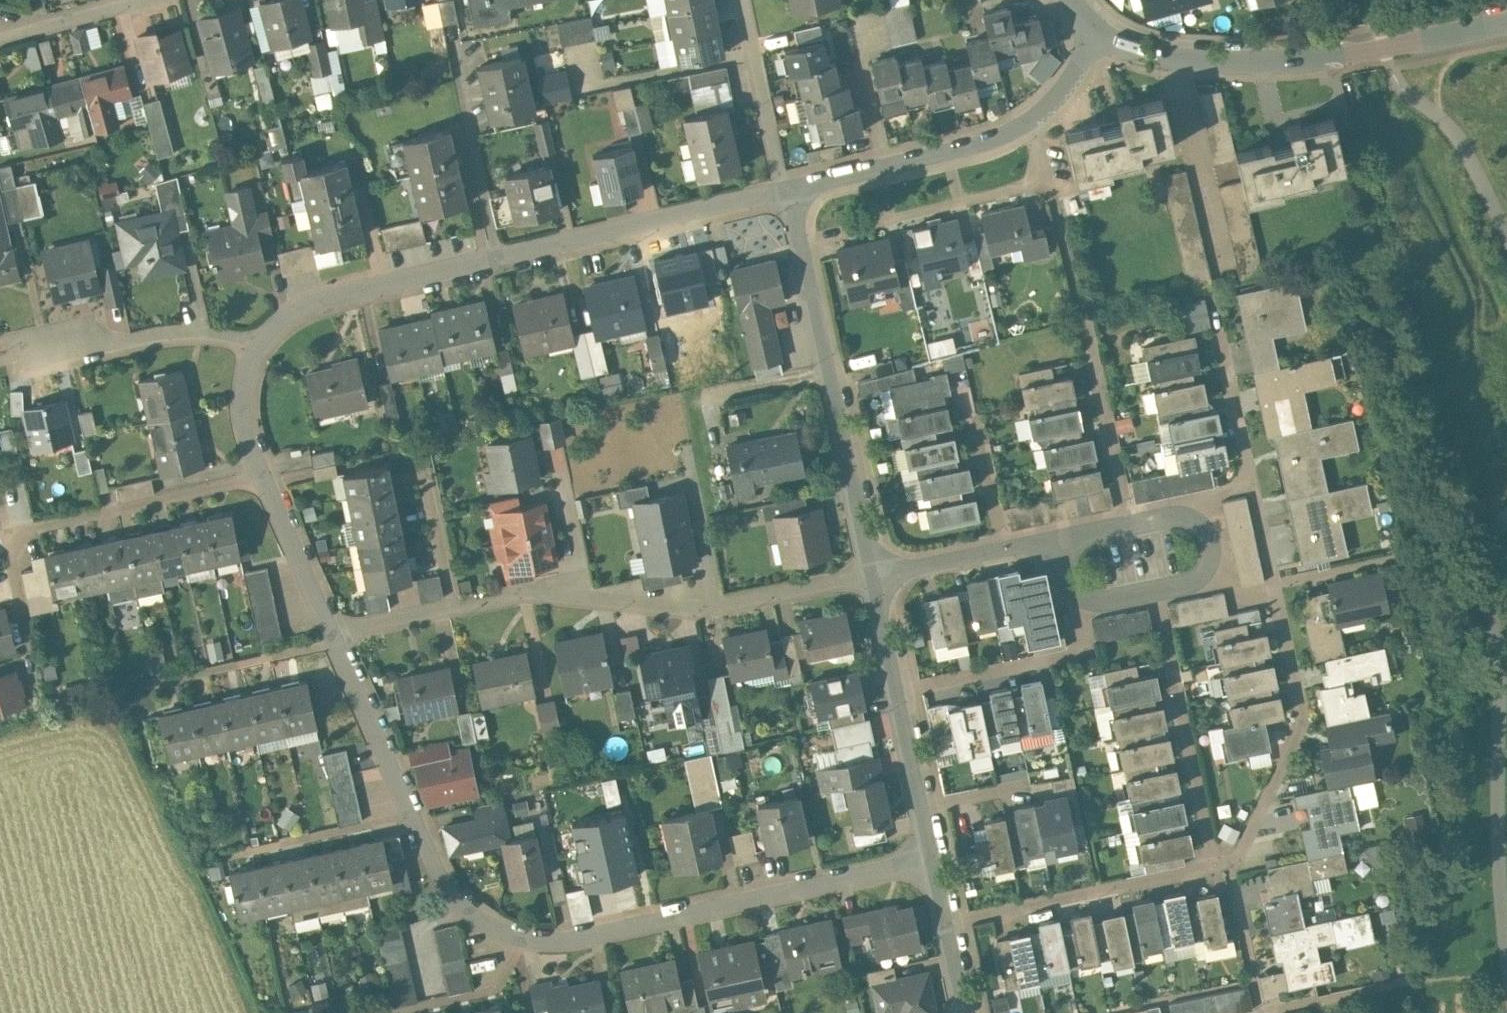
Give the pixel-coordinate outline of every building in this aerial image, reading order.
[(260,2),(273,47),(309,37),(299,0),(266,0),(260,2)] [(333,25),(334,25),(367,19),(364,0),(328,0),(333,25)] [(334,25),(338,47),(384,38),(376,0),(364,0),(367,19),(334,25)] [(425,2),(430,25),(442,23),(437,0),(436,0),(425,2)] [(442,23),(442,24),(458,21),(454,0),(437,0),(442,23)] [(473,26),(511,19),(509,7),(541,0),(468,0),(473,26)] [(670,10),(711,2),(711,0),(667,0),(670,10)] [(793,12),(837,3),(836,0),(791,0),(793,12)] [(1176,0),(1143,0),(1147,12),(1177,3),(1176,0)] [(711,2),(670,10),(675,36),(716,27),(711,2)] [(946,61),(923,66),(921,57),(898,63),(896,55),(871,60),(880,99),(901,94),(903,102),(905,102),(926,97),(928,105),(951,99),(953,107),(979,101),(974,81),(999,75),(995,57),(994,51),(1017,46),(1012,23),(1008,7),(983,13),(989,37),(966,43),(971,63),(948,68),(946,61)] [(238,8),(199,18),(208,51),(212,65),(231,60),(233,64),(252,59),(245,34),(242,22),(238,8)] [(591,16),(579,18),(584,41),(595,38),(591,16)] [(1038,17),(1012,23),(1017,46),(994,51),(995,57),(1013,53),(1014,59),(1046,51),(1045,47),(1039,22),(1038,17)] [(579,18),(568,21),(573,43),(584,41),(579,18)] [(256,31),(253,19),(242,22),(245,34),(256,31)] [(1051,19),(1039,22),(1045,47),(1057,44),(1051,19)] [(568,21),(557,23),(561,45),(573,43),(568,21)] [(598,38),(614,35),(611,22),(596,24),(598,38)] [(818,23),(793,29),(796,42),(821,36),(818,23)] [(99,24),(72,30),(77,50),(104,44),(99,24)] [(716,27),(675,36),(680,62),(722,53),(716,27)] [(157,30),(138,35),(149,79),(169,74),(188,68),(178,30),(158,36),(157,30)] [(46,61),(56,59),(51,38),(42,40),(46,61)] [(834,61),(828,63),(823,40),(784,49),(785,50),(786,50),(790,71),(789,71),(790,74),(798,72),(803,93),(795,95),(801,120),(818,116),(824,139),(862,130),(856,105),(850,107),(845,83),(840,85),(834,61)] [(323,41),(309,44),(317,75),(330,73),(323,41)] [(31,67),(45,64),(38,42),(25,45),(31,67)] [(208,51),(197,54),(209,98),(221,95),(214,69),(213,69),(212,65),(208,51)] [(520,55),(479,65),(493,118),(533,108),(520,55)] [(277,106),(265,64),(253,67),(264,109),(277,106)] [(121,65),(80,76),(88,107),(107,101),(130,95),(121,65)] [(725,65),(688,73),(691,87),(728,79),(725,65)] [(566,70),(538,75),(544,103),(571,97),(566,70)] [(688,73),(667,77),(671,94),(692,90),(691,87),(688,73)] [(80,76),(47,86),(55,116),(57,115),(68,112),(78,110),(88,107),(80,76)] [(728,79),(691,87),(692,90),(697,114),(725,108),(725,109),(734,107),(728,79)] [(47,86),(47,85),(4,97),(13,128),(14,127),(19,147),(62,138),(62,135),(57,115),(55,116),(47,86)] [(630,85),(610,89),(614,109),(620,107),(634,103),(630,85)] [(1219,90),(1198,95),(1214,162),(1235,156),(1234,151),(1233,151),(1219,90)] [(901,94),(880,99),(883,111),(906,105),(905,102),(903,102),(901,94)] [(174,152),(159,97),(143,102),(158,157),(174,152)] [(1120,117),(1065,129),(1075,177),(1107,170),(1111,169),(1110,164),(1142,157),(1141,151),(1173,144),(1163,97),(1131,104),(1130,101),(1117,104),(1120,117)] [(107,101),(88,107),(94,129),(129,120),(125,105),(109,110),(107,101)] [(644,101),(634,103),(640,128),(650,126),(644,101)] [(634,103),(620,107),(626,133),(640,129),(640,128),(634,103)] [(94,129),(88,107),(78,110),(84,132),(94,129)] [(697,114),(685,117),(694,155),(699,154),(704,174),(698,175),(699,177),(739,168),(725,109),(725,108),(697,114)] [(68,112),(57,115),(62,135),(73,132),(68,112)] [(1270,146),(1269,142),(1234,151),(1235,156),(1241,179),(1246,198),(1280,189),(1279,185),(1312,177),(1311,172),(1343,164),(1332,117),(1300,125),(1299,122),(1286,125),(1290,141),(1270,146)] [(547,119),(534,123),(541,153),(554,150),(547,119)] [(449,129),(390,144),(395,167),(408,164),(421,215),(468,203),(449,129)] [(841,143),(819,148),(821,159),(843,154),(841,143)] [(632,145),(592,154),(599,184),(603,183),(606,197),(602,198),(602,199),(623,195),(642,190),(632,145)] [(694,155),(681,159),(685,178),(698,175),(704,174),(699,154),(694,155)] [(299,155),(282,160),(286,176),(303,172),(299,155)] [(303,172),(286,176),(291,199),(305,196),(318,247),(364,236),(346,162),(303,172)] [(10,163),(0,165),(0,179),(10,220),(23,217),(16,185),(10,163)] [(126,165),(108,169),(110,179),(128,175),(126,165)] [(546,167),(506,176),(511,197),(490,202),(496,224),(556,211),(546,167)] [(1107,170),(1086,174),(1090,195),(1111,190),(1107,170)] [(1212,286),(1185,170),(1164,175),(1189,292),(1212,286)] [(177,175),(155,182),(162,213),(169,212),(173,231),(176,230),(189,227),(177,175)] [(1263,273),(1246,199),(1246,198),(1241,179),(1218,185),(1239,279),(1263,273)] [(36,180),(16,185),(23,217),(44,213),(36,180)] [(249,187),(227,191),(229,203),(238,208),(233,217),(234,225),(249,222),(248,216),(253,215),(252,207),(253,207),(249,187)] [(623,195),(602,199),(606,214),(626,210),(623,195)] [(1023,206),(999,212),(998,209),(981,213),(989,245),(1031,235),(1033,234),(1031,227),(1025,202),(1022,203),(1023,206)] [(253,215),(248,216),(249,222),(253,239),(259,237),(273,234),(268,211),(253,215)] [(162,213),(119,223),(128,261),(146,257),(147,259),(149,258),(149,261),(147,264),(149,271),(152,273),(159,271),(161,268),(166,267),(167,270),(183,266),(176,230),(173,231),(169,212),(162,213)] [(957,220),(930,227),(929,223),(913,227),(923,269),(964,260),(967,259),(963,241),(958,217),(957,217),(957,220)] [(19,275),(12,245),(10,245),(3,218),(0,219),(0,279),(19,275)] [(421,218),(381,227),(386,250),(426,241),(421,218)] [(235,231),(210,237),(207,222),(205,222),(214,260),(213,260),(214,266),(215,265),(218,278),(242,272),(241,268),(265,263),(259,237),(253,239),(249,222),(234,225),(235,231)] [(1044,224),(1031,227),(1033,234),(1031,235),(1035,256),(1050,252),(1044,224)] [(889,237),(864,243),(865,246),(838,252),(850,302),(869,297),(870,297),(867,288),(884,284),(900,280),(895,259),(889,237)] [(974,238),(963,241),(967,259),(964,260),(968,278),(982,274),(974,238)] [(89,241),(43,252),(54,296),(70,293),(71,295),(75,298),(85,295),(87,291),(87,289),(100,286),(94,263),(89,241)] [(315,242),(281,251),(286,273),(321,264),(315,242)] [(723,243),(711,246),(717,268),(728,265),(723,243)] [(905,256),(895,259),(900,280),(884,284),(885,289),(898,285),(899,289),(912,286),(905,256)] [(703,259),(658,270),(666,303),(691,297),(693,303),(712,298),(703,259)] [(775,260),(730,271),(739,310),(741,310),(754,366),(780,360),(766,303),(784,299),(775,260)] [(653,264),(642,266),(647,287),(658,284),(653,264)] [(116,265),(101,268),(109,304),(124,300),(116,265)] [(633,276),(584,288),(594,328),(595,335),(599,334),(618,329),(616,323),(643,317),(633,276)] [(1292,282),(1237,293),(1249,350),(1266,346),(1263,332),(1301,324),(1292,282)] [(884,284),(867,288),(870,297),(869,297),(870,299),(886,295),(885,289),(884,284)] [(912,286),(899,289),(902,309),(916,306),(912,286)] [(562,293),(513,304),(523,351),(572,340),(571,335),(572,335),(571,333),(562,293)] [(1192,325),(1212,321),(1207,296),(1187,300),(1192,325)] [(484,300),(458,306),(469,353),(495,347),(484,300)] [(126,301),(107,307),(113,331),(132,326),(126,301)] [(458,306),(431,312),(432,317),(442,359),(469,353),(458,306)] [(432,317),(406,323),(415,366),(416,370),(443,364),(442,359),(432,317)] [(406,323),(379,329),(389,371),(415,366),(406,323)] [(595,335),(594,328),(583,330),(593,373),(607,370),(599,334),(595,335)] [(583,330),(571,333),(572,335),(571,335),(572,340),(580,376),(593,373),(583,330)] [(665,364),(658,334),(646,338),(652,367),(665,364)] [(930,356),(960,351),(957,335),(927,340),(930,356)] [(1175,338),(1151,343),(1154,356),(1146,358),(1150,377),(1158,375),(1182,370),(1197,366),(1193,348),(1178,351),(1175,338)] [(1266,346),(1249,350),(1253,370),(1276,365),(1274,353),(1267,354),(1266,346)] [(508,348),(496,351),(501,373),(512,370),(508,348)] [(1276,365),(1253,370),(1267,434),(1274,433),(1306,426),(1298,386),(1330,379),(1325,355),(1276,365)] [(357,356),(333,362),(334,367),(306,373),(315,409),(316,413),(367,402),(357,356)] [(891,359),(868,366),(871,377),(894,371),(891,359)] [(780,360),(754,366),(757,377),(783,372),(780,360)] [(1050,365),(1018,372),(1025,404),(1033,402),(1057,397),(1072,394),(1068,375),(1053,378),(1050,365)] [(184,370),(140,380),(149,420),(194,409),(184,370)] [(932,376),(893,384),(897,401),(929,394),(929,395),(951,391),(946,370),(932,373),(932,376)] [(1182,370),(1158,375),(1161,387),(1153,389),(1157,408),(1172,405),(1196,399),(1204,398),(1200,379),(1184,382),(1182,370)] [(398,412),(391,382),(380,384),(387,415),(398,412)] [(25,388),(11,389),(12,411),(25,411),(25,388)] [(929,394),(897,401),(903,433),(936,427),(950,423),(946,405),(931,408),(929,395),(929,394)] [(1057,397),(1033,402),(1036,414),(1028,416),(1032,435),(1048,432),(1072,427),(1079,425),(1075,406),(1060,409),(1057,397)] [(65,399),(27,407),(36,447),(74,438),(65,399)] [(1196,399),(1172,405),(1175,417),(1167,419),(1171,438),(1180,436),(1203,431),(1218,427),(1214,408),(1199,412),(1196,399)] [(1172,405),(1157,408),(1160,421),(1167,419),(1175,417),(1172,405)] [(93,407),(79,410),(84,435),(99,432),(93,407)] [(194,409),(149,420),(162,473),(206,463),(194,409)] [(1306,426),(1274,433),(1286,491),(1323,483),(1317,454),(1355,446),(1349,416),(1306,426)] [(557,417),(540,421),(545,444),(562,441),(557,417)] [(0,428),(0,435),(4,452),(18,449),(12,425),(0,428)] [(936,427),(903,433),(910,465),(925,462),(950,456),(957,455),(953,436),(938,439),(936,427)] [(1072,427),(1048,432),(1051,444),(1042,446),(1046,465),(1055,463),(1078,458),(1093,455),(1089,435),(1074,439),(1072,427)] [(1203,431),(1180,436),(1182,448),(1174,450),(1178,470),(1211,462),(1225,459),(1221,440),(1206,443),(1203,431)] [(798,432),(727,446),(738,500),(757,497),(754,486),(755,485),(755,482),(806,472),(798,432)] [(529,435),(487,444),(493,472),(495,472),(499,486),(537,478),(529,435)] [(87,448),(76,450),(81,472),(93,470),(87,448)] [(333,448),(310,453),(313,467),(335,462),(336,462),(333,448)] [(950,456),(925,462),(928,473),(919,476),(922,495),(957,487),(969,485),(965,466),(953,468),(950,456)] [(1078,458),(1055,463),(1057,476),(1049,477),(1053,497),(1100,487),(1096,467),(1081,470),(1078,458)] [(335,462),(313,467),(315,477),(337,473),(335,462)] [(1178,470),(1128,481),(1133,504),(1217,486),(1211,462),(1178,470)] [(386,464),(342,473),(347,497),(392,487),(386,464)] [(98,490),(109,488),(106,466),(95,467),(98,490)] [(152,475),(118,483),(122,499),(157,491),(152,475)] [(1353,482),(1288,497),(1294,524),(1302,560),(1343,551),(1334,513),(1359,507),(1353,482)] [(646,483),(615,490),(619,507),(634,504),(640,503),(640,501),(650,499),(646,483)] [(1053,497),(1004,507),(1008,530),(1117,507),(1112,485),(1100,487),(1053,497)] [(392,487),(347,497),(352,519),(396,510),(392,487)] [(957,487),(932,493),(934,505),(925,507),(929,527),(976,517),(972,497),(960,499),(957,487)] [(650,499),(640,501),(640,503),(634,504),(648,569),(653,568),(654,570),(680,564),(695,561),(681,493),(650,499)] [(1244,495),(1221,500),(1223,513),(1247,507),(1244,495)] [(515,496),(489,501),(492,514),(497,513),(497,512),(518,508),(515,496)] [(796,496),(761,503),(764,520),(776,517),(775,516),(799,511),(796,496)] [(518,508),(497,512),(497,513),(500,526),(491,528),(494,543),(549,532),(542,503),(518,508)] [(799,511),(775,516),(776,517),(785,563),(828,554),(824,535),(822,535),(820,523),(822,523),(818,507),(799,511)] [(1247,507),(1223,513),(1226,525),(1250,520),(1247,507)] [(396,510),(352,519),(357,542),(401,533),(396,510)] [(230,512),(204,518),(212,560),(239,554),(230,512)] [(204,518),(177,524),(186,566),(212,560),(204,518)] [(1250,520),(1226,525),(1229,537),(1252,532),(1250,520)] [(177,524),(151,529),(159,567),(160,572),(186,566),(177,524)] [(151,529),(124,535),(132,572),(153,568),(159,567),(151,529)] [(549,532),(494,543),(498,558),(506,556),(509,569),(509,571),(530,566),(555,561),(549,532)] [(1252,532),(1229,537),(1232,549),(1255,544),(1252,532)] [(401,533),(357,542),(362,565),(406,556),(401,533)] [(124,535),(98,541),(107,583),(133,578),(132,572),(124,535)] [(98,541),(71,547),(80,589),(107,583),(98,541)] [(1255,544),(1232,549),(1234,561),(1258,556),(1255,544)] [(71,547),(45,553),(45,556),(54,595),(80,589),(71,547)] [(45,556),(31,559),(33,567),(33,568),(34,567),(39,591),(26,594),(30,611),(57,606),(54,595),(45,556)] [(406,556),(362,565),(367,588),(385,585),(411,579),(406,556)] [(1258,556),(1234,561),(1237,574),(1261,568),(1258,556)] [(680,564),(654,570),(653,568),(648,569),(639,571),(643,588),(683,580),(680,564)] [(266,566),(242,571),(245,582),(269,577),(266,566)] [(530,566),(509,571),(509,569),(504,571),(507,584),(533,578),(530,566)] [(33,567),(21,570),(26,594),(39,591),(34,567),(33,568),(33,567)] [(153,568),(132,572),(133,578),(137,594),(157,589),(153,568)] [(1261,568),(1237,574),(1240,586),(1264,581),(1261,568)] [(1018,571),(998,575),(1001,590),(989,593),(994,616),(1006,614),(1008,622),(1026,618),(1028,618),(1020,579),(1018,571)] [(1365,584),(1301,598),(1314,660),(1325,658),(1345,654),(1338,624),(1367,617),(1365,610),(1364,604),(1387,599),(1381,572),(1364,576),(1365,584)] [(439,574),(417,578),(419,590),(441,585),(439,574)] [(1044,574),(1020,579),(1028,618),(1026,618),(1030,640),(1056,634),(1044,574)] [(269,577),(245,582),(247,594),(271,589),(269,577)] [(986,578),(966,582),(970,597),(958,599),(963,623),(975,621),(977,628),(996,625),(994,616),(989,593),(986,578)] [(367,588),(363,589),(365,601),(387,596),(385,585),(367,588)] [(441,585),(419,590),(421,602),(444,597),(441,585)] [(271,589),(247,594),(250,606),(274,601),(271,589)] [(956,591),(936,595),(940,610),(927,613),(932,638),(944,635),(946,643),(966,639),(963,623),(958,599),(956,591)] [(1224,592),(1212,594),(1217,616),(1229,614),(1224,592)] [(1212,594),(1201,597),(1206,619),(1217,616),(1212,594)] [(387,596),(365,601),(367,613),(390,608),(387,596)] [(1201,597),(1190,599),(1194,621),(1206,619),(1201,597)] [(1190,599),(1178,601),(1183,624),(1194,621),(1190,599)] [(1387,599),(1364,604),(1365,610),(1388,605),(1387,599)] [(274,601),(250,606),(252,617),(276,612),(274,601)] [(1183,624),(1178,601),(1167,604),(1172,626),(1183,624)] [(1151,605),(1093,620),(1099,641),(1156,626),(1151,605)] [(0,609),(0,648),(14,645),(5,607),(0,609)] [(1260,607),(1237,612),(1240,624),(1247,623),(1263,619),(1260,607)] [(276,612),(252,617),(255,629),(279,624),(276,612)] [(820,619),(816,619),(815,618),(799,621),(802,636),(801,637),(802,643),(804,642),(806,654),(851,645),(844,612),(824,616),(824,617),(820,618),(820,619)] [(1240,624),(1217,629),(1223,661),(1254,654),(1269,651),(1265,633),(1250,636),(1247,623),(1240,624)] [(279,624),(255,629),(257,641),(281,636),(279,624)] [(764,629),(745,633),(746,635),(723,640),(722,638),(721,638),(729,678),(772,669),(771,665),(772,664),(769,653),(764,629)] [(602,632),(554,641),(564,690),(588,686),(587,680),(611,675),(602,632)] [(639,633),(624,635),(626,654),(641,652),(639,633)] [(801,674),(792,633),(780,635),(783,650),(789,676),(801,674)] [(1056,634),(1030,640),(1033,654),(1067,647),(1064,633),(1056,634)] [(687,644),(640,653),(648,694),(664,691),(695,685),(687,644)] [(1345,654),(1325,658),(1330,685),(1320,687),(1327,722),(1369,713),(1364,690),(1354,693),(1351,678),(1372,673),(1373,679),(1391,676),(1385,645),(1345,654)] [(525,650),(471,662),(480,703),(534,691),(525,650)] [(783,650),(769,653),(772,664),(771,665),(772,669),(774,680),(789,676),(783,650)] [(1254,654),(1223,661),(1230,692),(1272,683),(1276,682),(1272,663),(1256,666),(1254,654)] [(1135,664),(1104,671),(1111,703),(1142,696),(1157,693),(1153,674),(1138,678),(1135,664)] [(449,666),(398,677),(406,717),(457,707),(449,666)] [(0,673),(0,707),(22,701),(20,691),(22,691),(19,679),(17,680),(14,669),(0,673)] [(858,670),(806,682),(812,709),(864,698),(858,670)] [(307,680),(277,687),(286,729),(316,723),(307,680)] [(1041,681),(1021,685),(1025,699),(1012,702),(1017,726),(1030,723),(1031,731),(1051,727),(1041,681)] [(1272,683),(1230,692),(1236,723),(1264,717),(1282,714),(1278,695),(1274,696),(1272,683)] [(277,687),(247,693),(257,736),(286,729),(277,687)] [(630,688),(612,692),(618,720),(636,716),(630,688)] [(1009,688),(990,692),(993,706),(981,709),(986,732),(998,730),(1000,737),(1019,733),(1017,726),(1012,702),(1009,688)] [(672,702),(676,720),(699,715),(695,695),(688,691),(683,699),(672,702)] [(710,692),(695,695),(699,715),(701,726),(717,723),(710,692)] [(247,693),(218,700),(228,743),(257,736),(247,693)] [(1142,696),(1111,703),(1117,734),(1148,728),(1163,724),(1159,705),(1144,708),(1142,696)] [(864,698),(825,707),(830,726),(869,717),(864,698)] [(218,700),(189,706),(198,749),(228,743),(218,700)] [(554,700),(539,704),(545,732),(560,729),(554,700)] [(947,702),(926,707),(936,754),(956,749),(951,724),(948,708),(947,702)] [(980,702),(960,706),(960,705),(948,708),(951,724),(956,749),(957,755),(989,749),(986,732),(981,709),(980,702)] [(189,706),(159,713),(168,756),(198,749),(189,706)] [(470,710),(457,712),(463,742),(476,739),(470,710)] [(1369,713),(1327,722),(1331,744),(1321,745),(1329,786),(1348,782),(1369,778),(1362,739),(1389,734),(1388,728),(1390,727),(1387,710),(1369,713)] [(159,713),(145,716),(154,759),(168,756),(159,713)] [(830,726),(835,749),(870,741),(870,744),(875,743),(869,717),(830,726)] [(1236,723),(1224,726),(1229,755),(1270,746),(1264,717),(1236,723)] [(1148,728),(1117,734),(1123,766),(1155,759),(1170,756),(1166,736),(1151,740),(1148,728)] [(836,766),(819,770),(823,791),(846,785),(880,777),(875,756),(873,756),(870,744),(870,741),(835,749),(832,749),(836,766)] [(346,748),(323,753),(328,777),(352,772),(346,748)] [(715,753),(720,776),(744,771),(740,748),(715,753)] [(450,750),(432,754),(433,762),(417,766),(424,796),(440,792),(442,799),(459,796),(457,788),(472,784),(472,785),(474,785),(467,755),(452,758),(450,750)] [(710,752),(688,757),(700,809),(708,808),(722,805),(710,752)] [(1155,759),(1123,766),(1130,797),(1162,790),(1176,787),(1172,768),(1158,771),(1155,759)] [(352,772),(328,777),(331,789),(354,784),(352,772)] [(1073,774),(1050,779),(1055,799),(1065,796),(1071,824),(1083,821),(1073,774)] [(880,777),(846,785),(856,829),(890,821),(880,777)] [(1329,786),(1293,793),(1296,807),(1309,804),(1313,825),(1300,827),(1307,858),(1343,850),(1339,832),(1358,828),(1348,782),(1329,786)] [(354,784),(331,789),(333,801),(357,796),(354,784)] [(1162,790),(1130,797),(1137,828),(1168,822),(1183,818),(1179,799),(1164,802),(1162,790)] [(796,794),(757,803),(768,848),(807,839),(796,794)] [(357,796),(333,801),(336,813),(360,808),(357,796)] [(1055,799),(1045,801),(1049,816),(1037,818),(1042,842),(1054,840),(1055,848),(1075,843),(1071,824),(1065,796),(1055,799)] [(501,799),(475,805),(477,818),(444,825),(449,852),(493,843),(493,839),(508,835),(501,799)] [(1033,804),(1014,808),(1017,822),(1005,825),(1010,849),(1022,846),(1024,854),(1043,850),(1042,842),(1037,818),(1033,804)] [(360,808),(336,813),(339,825),(362,819),(360,808)] [(700,809),(664,817),(675,868),(719,858),(708,808),(700,809)] [(1003,817),(985,821),(988,837),(975,840),(980,863),(993,861),(995,869),(1013,865),(1010,849),(1005,825),(1003,817)] [(624,820),(571,831),(586,901),(639,890),(624,820)] [(1168,822),(1137,828),(1143,860),(1182,852),(1190,850),(1186,830),(1171,834),(1168,822)] [(752,829),(740,832),(746,861),(758,859),(752,829)] [(740,832),(728,834),(735,864),(746,861),(740,832)] [(534,833),(505,839),(506,844),(504,845),(507,857),(509,857),(515,884),(543,877),(534,833)] [(400,834),(383,837),(388,857),(404,853),(400,834)] [(383,837),(357,843),(365,880),(392,874),(390,866),(388,857),(383,837)] [(1054,840),(1042,842),(1043,850),(1045,860),(1058,857),(1055,848),(1054,840)] [(1373,865),(1387,860),(1381,840),(1366,845),(1373,865)] [(357,843),(331,849),(340,886),(361,881),(365,880),(357,843)] [(331,849),(306,855),(315,892),(340,886),(331,849)] [(1307,858),(1304,859),(1308,878),(1347,870),(1343,850),(1307,858)] [(1182,852),(1143,860),(1145,872),(1185,863),(1182,852)] [(306,855),(281,861),(289,897),(315,892),(306,855)] [(1304,859),(1267,866),(1272,889),(1263,890),(1265,901),(1263,901),(1269,931),(1304,924),(1304,923),(1297,892),(1310,889),(1308,878),(1304,859)] [(281,861),(255,867),(265,910),(290,904),(289,897),(281,861)] [(406,862),(390,866),(392,874),(393,880),(391,880),(393,889),(409,886),(409,888),(411,887),(406,862)] [(255,867),(229,873),(239,916),(265,910),(255,867)] [(550,879),(556,899),(569,896),(563,875),(550,879)] [(361,881),(340,886),(345,907),(365,902),(361,881)] [(340,886),(315,892),(319,913),(345,907),(340,886)] [(315,892),(289,897),(290,904),(294,919),(319,913),(315,892)] [(1182,893),(1164,897),(1167,912),(1154,915),(1161,947),(1192,941),(1187,916),(1182,893)] [(1216,895),(1198,899),(1201,913),(1187,916),(1192,941),(1205,938),(1207,945),(1226,941),(1216,895)] [(1151,900),(1133,904),(1136,919),(1123,922),(1128,946),(1141,943),(1143,951),(1161,947),(1154,915),(1151,900)] [(912,906),(886,912),(885,908),(868,912),(877,951),(920,941),(912,906)] [(1368,910),(1330,919),(1334,940),(1344,937),(1346,945),(1374,939),(1368,910)] [(1088,913),(1070,917),(1073,932),(1060,935),(1067,967),(1098,960),(1093,936),(1088,913)] [(857,914),(842,917),(847,942),(863,938),(857,914)] [(1121,914),(1103,918),(1106,933),(1093,936),(1098,960),(1111,958),(1113,965),(1131,961),(1128,946),(1123,922),(1121,914)] [(1330,918),(1304,923),(1304,924),(1269,931),(1275,961),(1281,959),(1283,970),(1287,988),(1324,980),(1316,944),(1334,940),(1330,919),(1330,918)] [(830,919),(779,930),(779,932),(787,968),(801,965),(802,970),(840,961),(830,919)] [(399,920),(375,925),(379,941),(402,936),(399,920)] [(1057,920),(1038,924),(1041,939),(1029,942),(1036,973),(1067,967),(1060,935),(1057,920)] [(457,923),(433,928),(436,939),(459,934),(457,923)] [(779,932),(764,935),(770,962),(772,971),(787,968),(779,932)] [(459,934),(436,939),(438,950),(462,945),(459,934)] [(1027,934),(996,940),(1006,987),(1038,981),(1036,973),(1029,942),(1027,934)] [(402,936),(379,941),(381,952),(405,946),(402,936)] [(765,939),(753,942),(758,965),(770,962),(765,939)] [(753,942),(697,954),(708,1005),(709,1010),(723,1006),(765,997),(758,965),(753,942)] [(462,945),(438,950),(440,961),(464,955),(462,945)] [(405,946),(381,952),(383,962),(407,957),(405,946)] [(464,955),(440,961),(443,971),(466,966),(464,955)] [(407,957),(383,962),(386,973),(409,968),(407,957)] [(675,957),(621,970),(628,1009),(641,1006),(642,1010),(677,1003),(684,1002),(679,980),(675,957)] [(893,965),(866,971),(871,992),(879,990),(877,982),(896,978),(893,965)] [(466,966),(443,971),(445,982),(469,977),(466,966)] [(409,968),(386,973),(388,984),(412,979),(409,968)] [(1283,970),(1258,975),(1263,999),(1278,995),(1277,990),(1287,988),(1283,970)] [(877,982),(879,990),(883,1012),(936,1012),(929,980),(918,974),(896,978),(877,982)] [(469,977),(445,982),(448,995),(471,990),(469,977)] [(679,980),(684,1002),(677,1003),(679,1012),(699,1012),(698,1007),(691,977),(679,980)] [(412,979),(388,984),(391,995),(414,990),(412,979)] [(546,992),(549,1005),(550,1012),(605,1012),(599,980),(554,990),(546,992)] [(552,981),(530,986),(535,1008),(549,1005),(546,992),(554,990),(552,981)] [(1248,987),(1236,990),(1240,1011),(1252,1009),(1248,987)] [(414,990),(391,995),(393,1007),(417,1002),(414,990)] [(1225,992),(1229,1012),(1231,1012),(1240,1011),(1236,990),(1225,992)] [(1214,995),(1218,1012),(1229,1012),(1225,992),(1214,995)] [(1202,997),(1205,1012),(1218,1012),(1214,995),(1202,997)] [(709,1010),(708,1005),(698,1007),(699,1012),(725,1012),(723,1006),(709,1010)]
